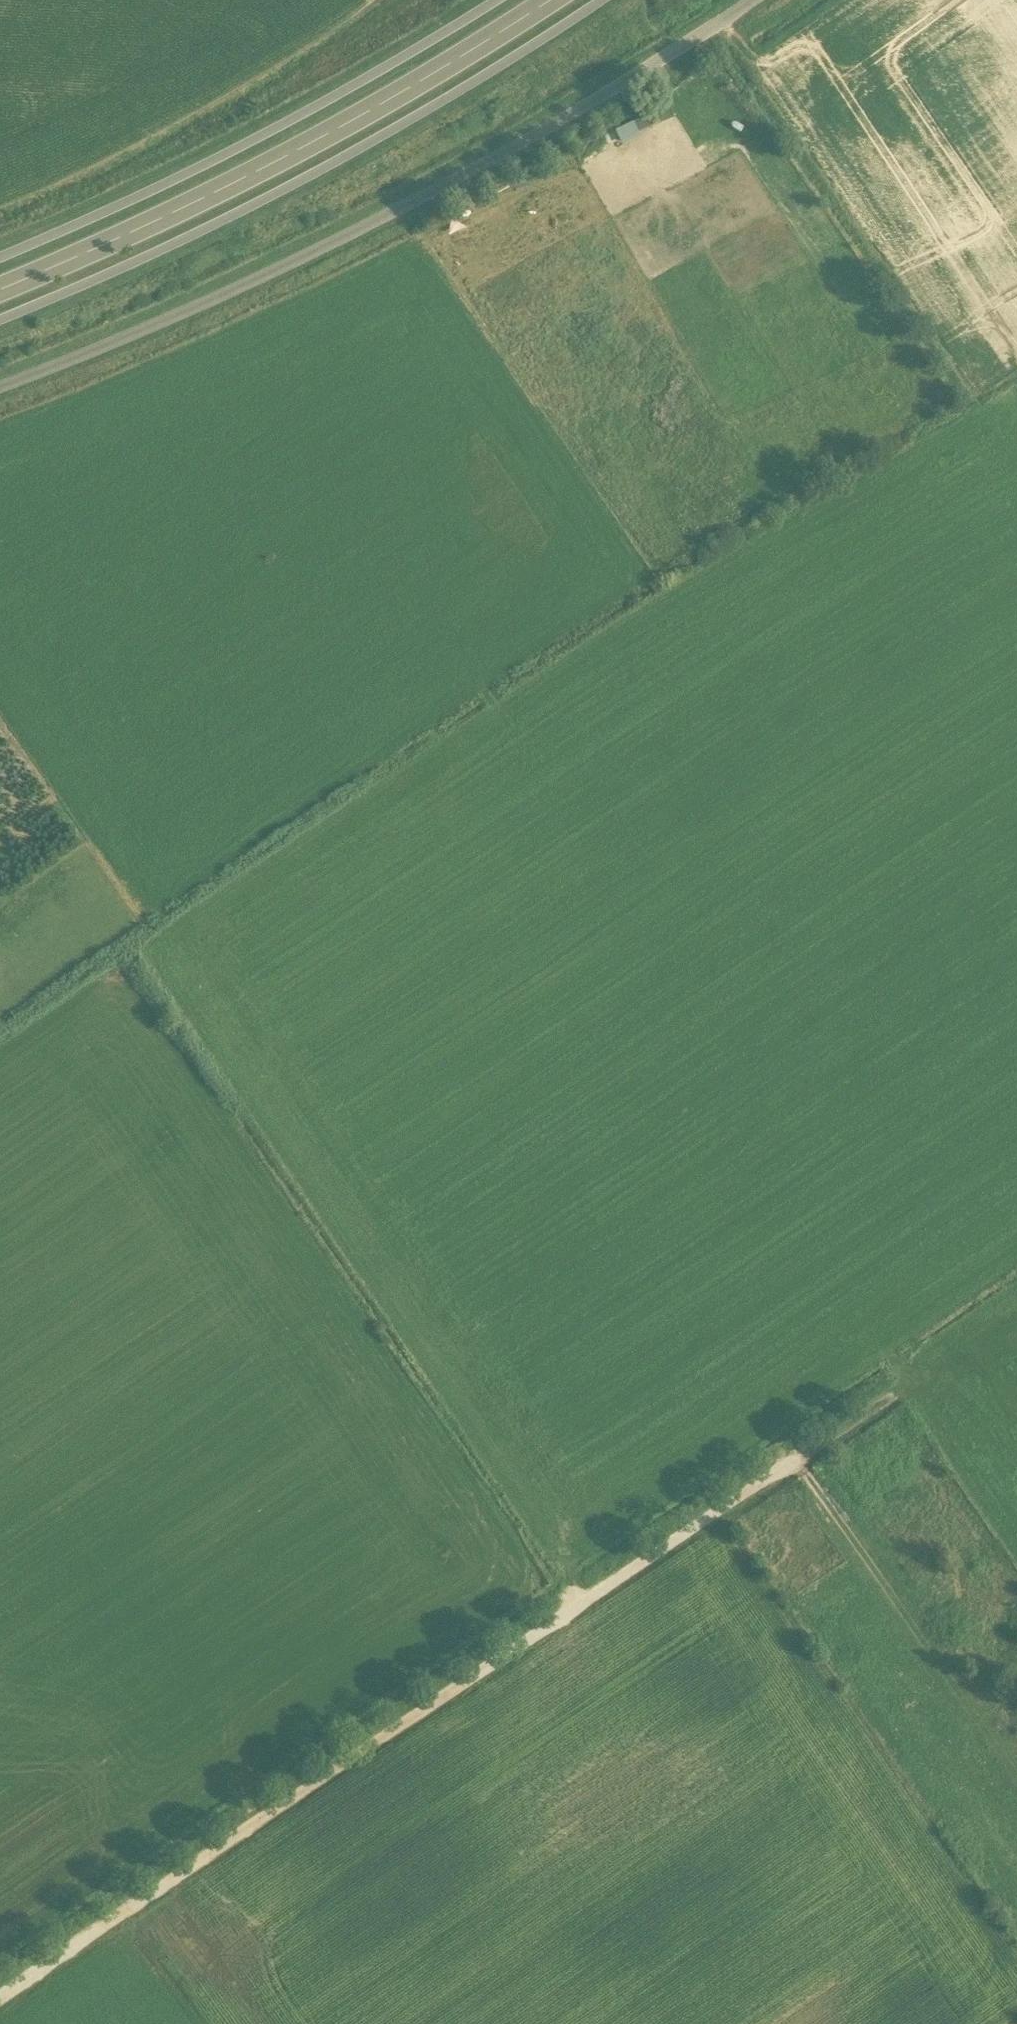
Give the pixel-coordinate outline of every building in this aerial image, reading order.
[(613,130),(620,142),(637,133),(631,121),(613,130)]
